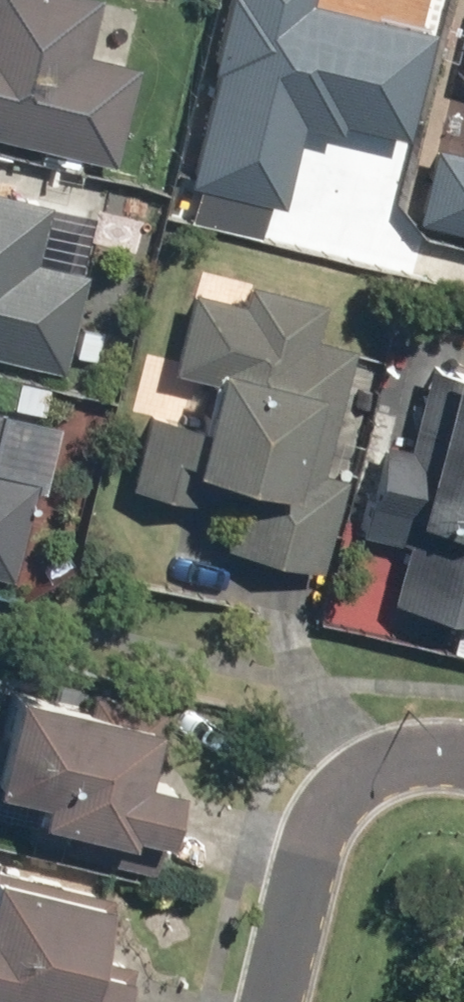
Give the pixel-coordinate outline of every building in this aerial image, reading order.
[(103,169),(128,67),(76,54),(89,0),(0,0),(0,144),(103,169)] [(173,186),(273,209),(292,129),(330,138),(333,127),(400,142),(426,32),(299,3),(300,0),(216,0),(173,186)] [(405,226),(463,240),(463,153),(425,144),(405,226)] [(54,376),(79,274),(27,262),(41,206),(0,196),(0,362),(54,376)] [(214,552),(308,575),(363,350),(303,336),(312,301),(233,282),(228,302),(180,290),(151,410),(134,406),(115,488),(223,514),(214,552)] [(378,606),(463,627),(463,346),(425,336),(398,449),(373,444),(351,536),(393,546),(378,606)] [(4,585),(29,482),(0,475),(0,584),(4,585)] [(139,875),(160,789),(131,782),(148,710),(0,674),(0,800),(15,804),(10,824),(52,835),(48,853),(139,875)] [(121,966),(82,957),(97,893),(0,871),(0,1001),(113,1001),(121,966)]
